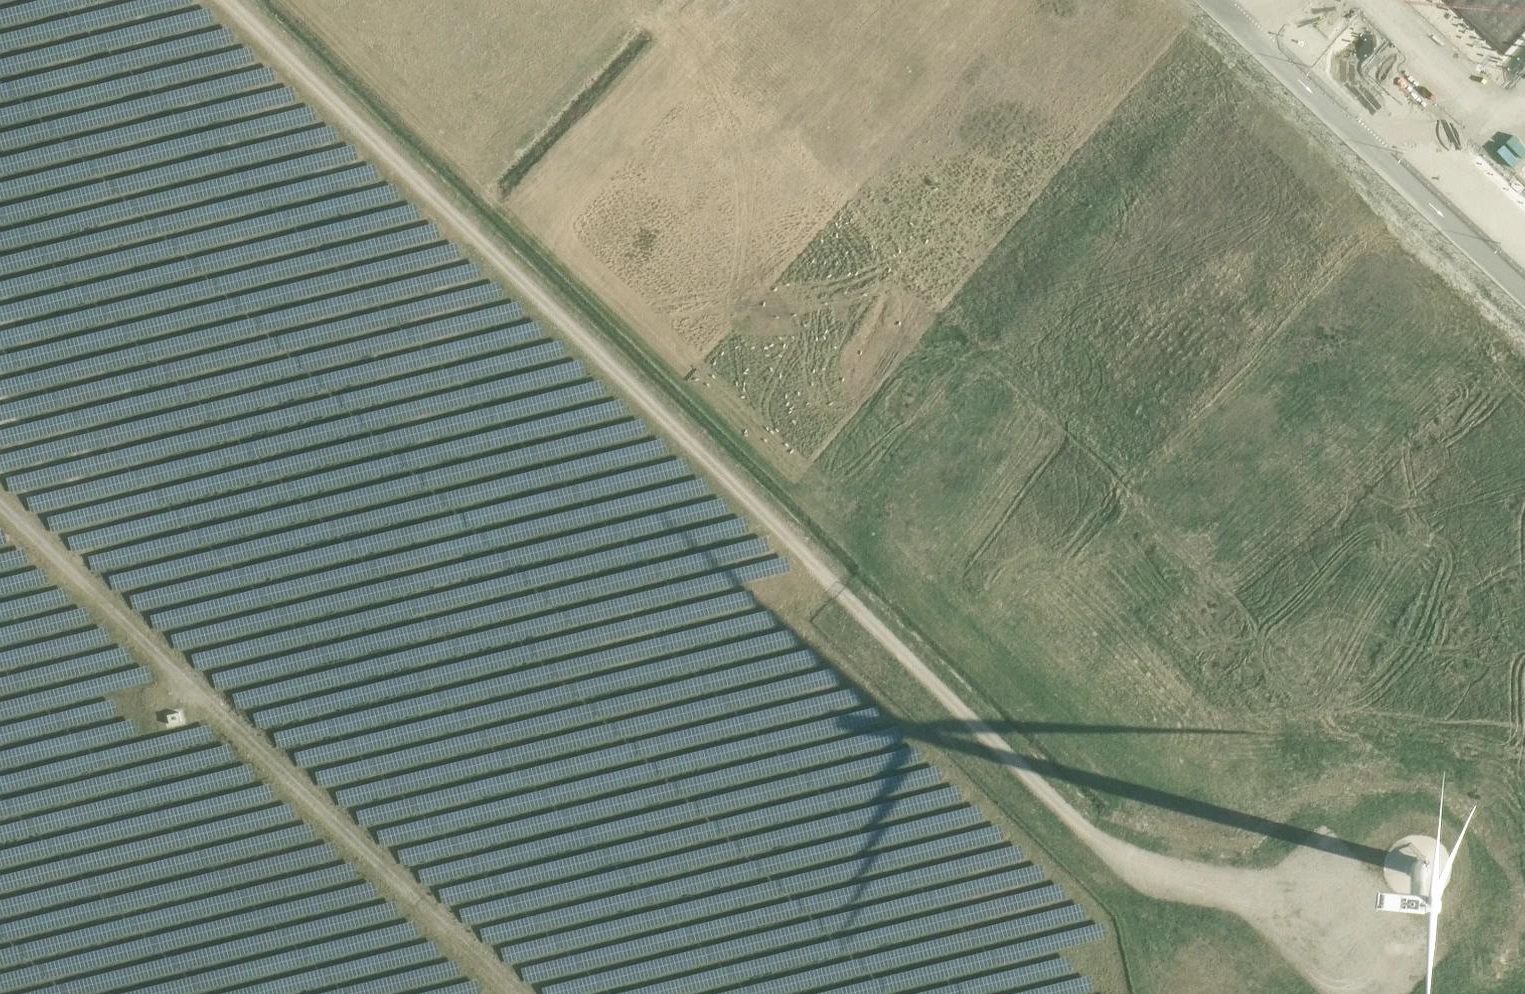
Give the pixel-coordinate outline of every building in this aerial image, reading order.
[(1507,75),(1524,55),(1524,0),(1427,0),(1507,75)] [(1504,190),(1524,210),(1524,167),(1504,190)] [(346,228),(325,228),(324,247),(346,247),(346,228)] [(93,344),(94,344),(79,329),(63,344),(103,385),(118,370),(93,344)] [(29,362),(58,390),(81,366),(52,338),(29,362)] [(22,416),(24,415),(30,429),(38,425),(30,409),(34,407),(28,395),(15,401),(22,416)] [(132,423),(109,445),(145,482),(168,460),(132,423)] [(1411,865),(1410,869),(1411,872),(1413,874),(1416,876),(1420,876),(1423,874),(1425,872),(1426,869),(1426,865),(1424,862),(1421,861),(1418,860),(1415,861),(1412,863),(1411,865)]
